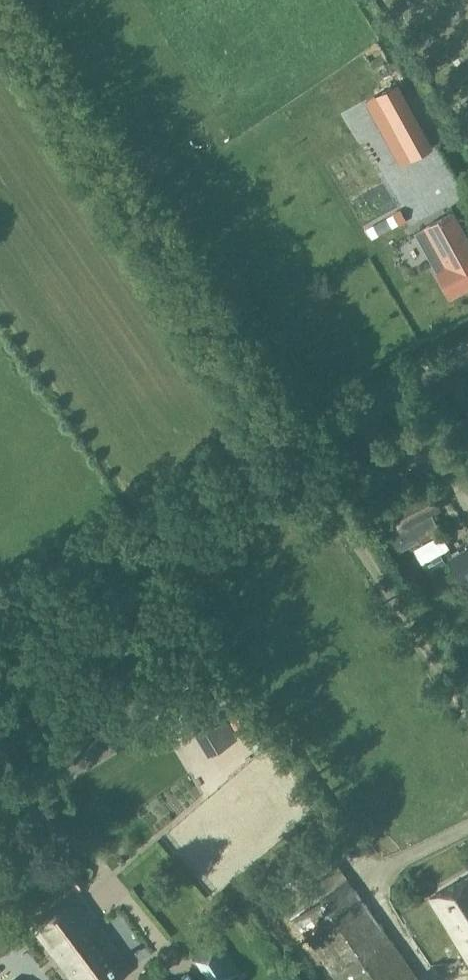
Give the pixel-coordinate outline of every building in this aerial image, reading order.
[(403,146),(425,134),(397,84),(376,96),(403,146)] [(447,267),(437,273),(451,297),(467,288),(467,239),(452,211),(426,226),(447,267)] [(413,233),(396,241),(411,276),(429,268),(413,233)] [(440,509),(428,486),(385,508),(396,531),(398,533),(432,514),(440,509)] [(432,514),(398,533),(396,531),(381,539),(390,556),(440,529),(432,514)] [(414,546),(426,566),(456,547),(444,527),(414,546)] [(467,593),(467,548),(448,559),(467,593)] [(211,755),(238,739),(203,681),(175,697),(211,755)] [(80,745),(87,756),(103,745),(96,734),(80,745)] [(150,759),(167,749),(161,741),(144,751),(150,759)] [(343,843),(334,847),(343,863),(351,858),(343,843)] [(338,866),(311,885),(321,899),(294,918),(335,979),(419,979),(338,866)] [(84,884),(78,875),(69,882),(75,890),(84,884)] [(430,898),(467,960),(467,876),(430,898)] [(130,971),(73,892),(32,923),(59,961),(60,960),(75,979),(118,979),(130,971)] [(219,937),(193,955),(209,979),(230,979),(242,972),(219,937)]
